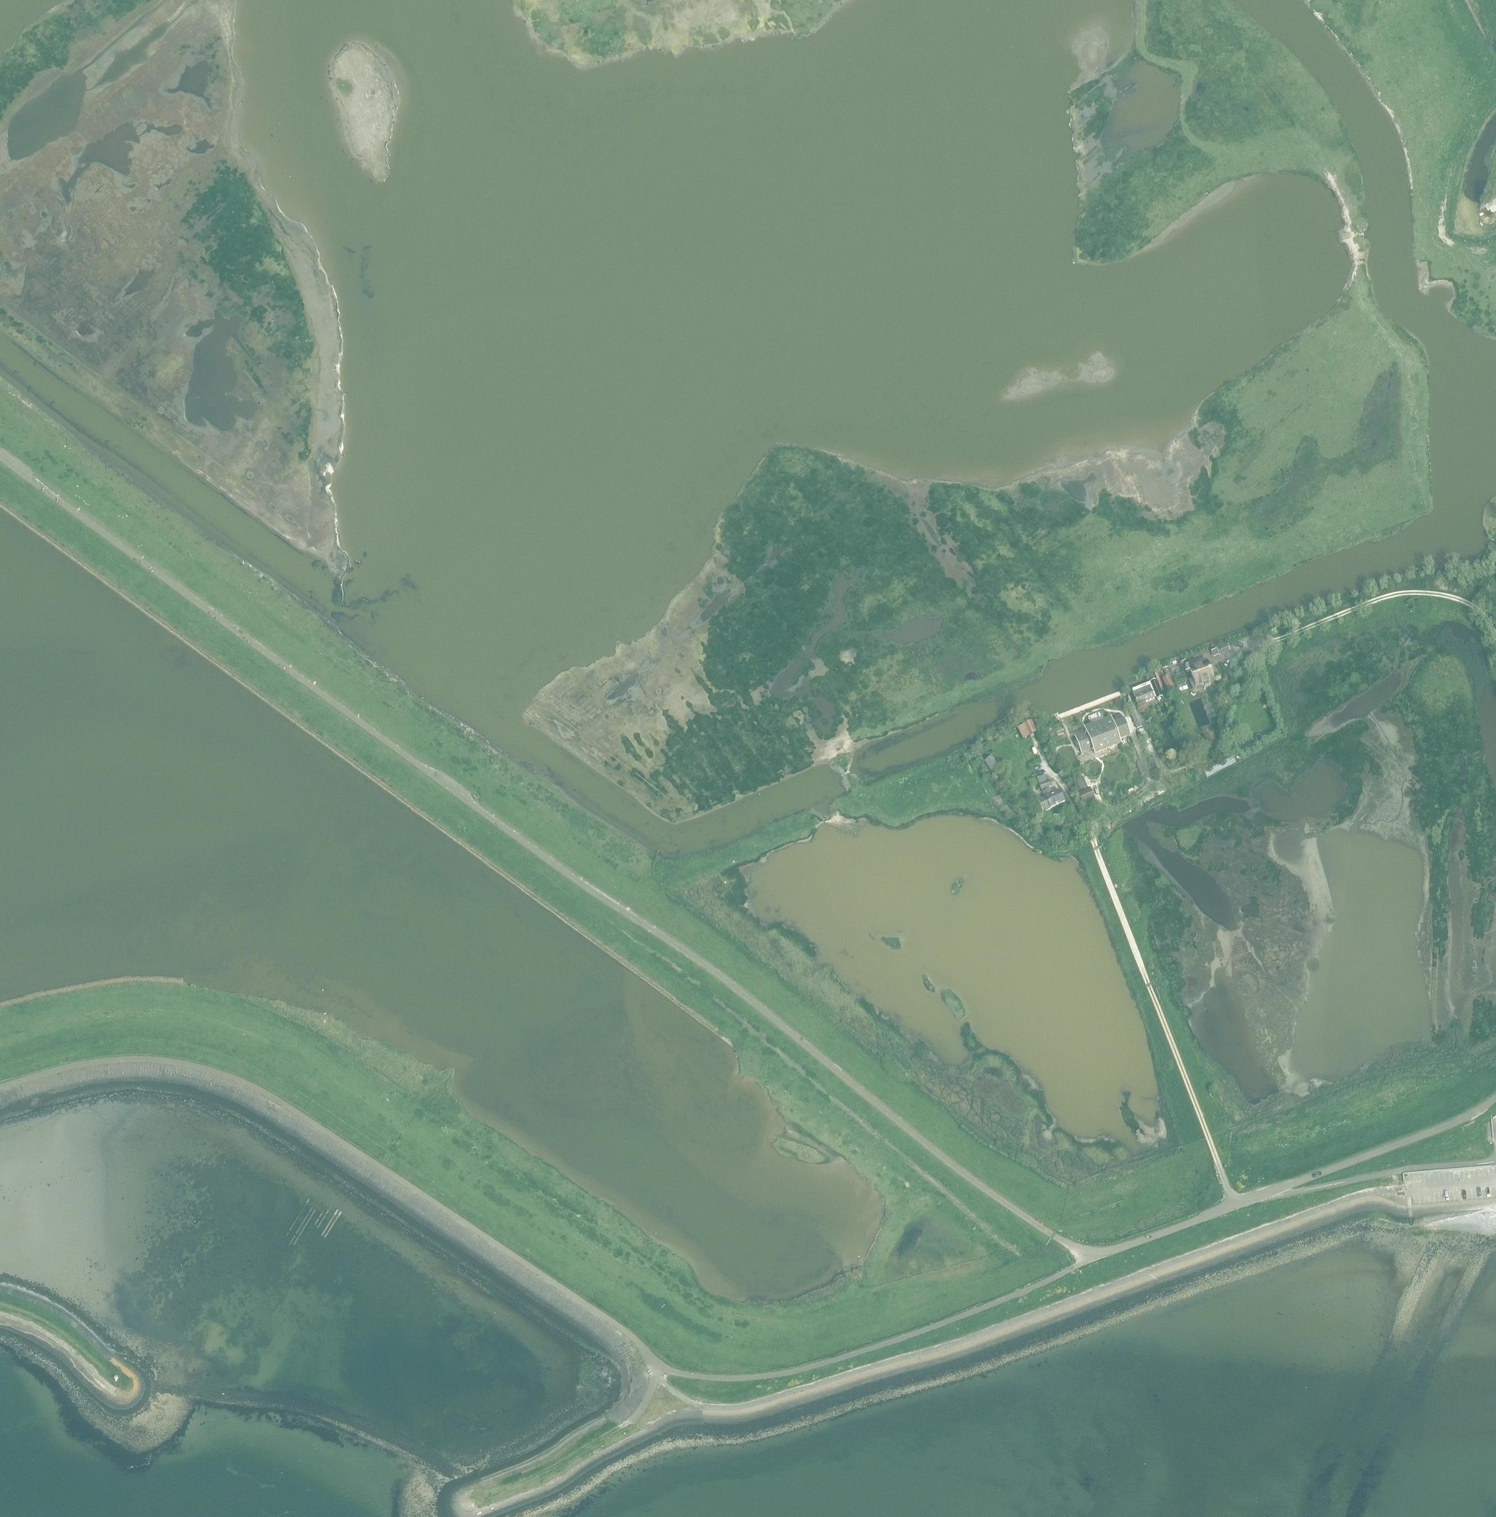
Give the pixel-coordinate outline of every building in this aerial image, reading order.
[(1210,649),(1212,656),(1229,649),(1226,643),(1210,649)] [(1191,680),(1195,688),(1199,687),(1198,684),(1213,679),(1205,658),(1188,665),(1194,679),(1191,680)] [(1132,691),(1138,706),(1162,697),(1152,670),(1144,673),(1149,685),(1132,691)] [(1160,677),(1165,690),(1173,687),(1168,674),(1160,677)] [(1128,709),(1136,728),(1142,726),(1134,707),(1128,709)] [(1021,724),(1026,736),(1037,732),(1031,719),(1021,724)] [(1125,720),(1113,724),(1111,719),(1086,729),(1088,734),(1077,738),(1084,754),(1094,750),(1096,754),(1121,745),(1119,740),(1131,736),(1125,720)] [(984,761),(988,767),(995,762),(991,757),(984,761)] [(1059,790),(1054,793),(1044,773),(1036,777),(1045,797),(1038,800),(1043,812),(1065,802),(1059,790)] [(1078,793),(1083,804),(1095,799),(1090,788),(1078,793)]
